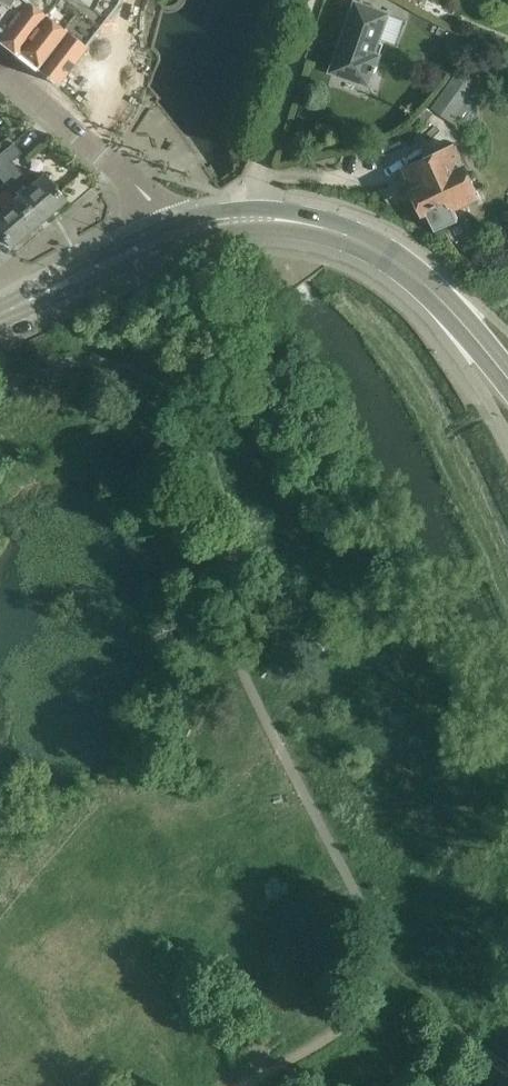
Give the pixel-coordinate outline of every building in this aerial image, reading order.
[(15,12),(0,30),(0,40),(15,52),(44,14),(27,0),(15,0),(8,9),(15,12)] [(1,29),(15,12),(8,9),(15,0),(0,0),(0,29),(1,29)] [(389,13),(357,1),(332,71),(370,84),(381,55),(375,53),(389,13)] [(44,14),(15,52),(34,67),(64,28),(44,14)] [(64,28),(34,67),(57,84),(86,47),(87,46),(64,28)] [(456,75),(455,75),(432,106),(456,124),(468,108),(464,105),(475,89),(473,87),(483,73),(467,61),(456,75)] [(0,153),(0,178),(38,223),(65,200),(43,174),(27,187),(8,164),(21,153),(13,142),(0,153)] [(456,146),(426,160),(406,169),(426,212),(428,211),(437,230),(459,219),(454,207),(477,196),(474,189),(476,188),(456,146)] [(38,223),(16,197),(0,210),(0,233),(11,246),(38,223)]
